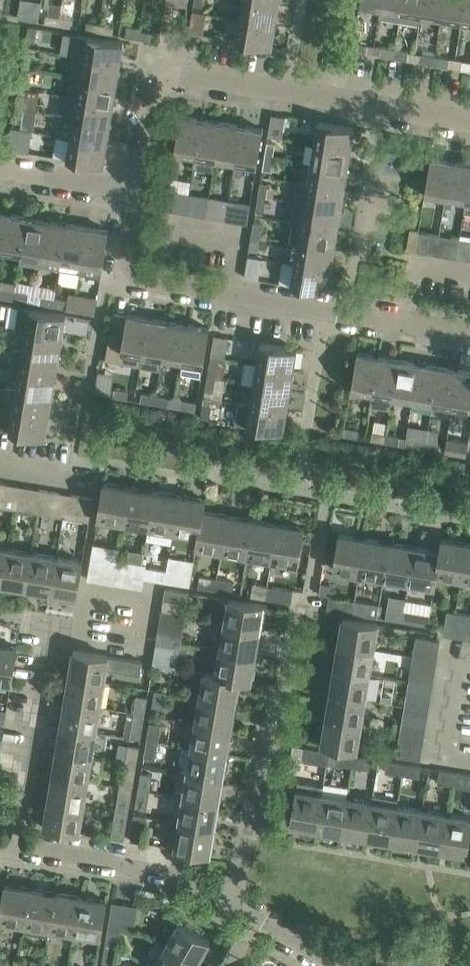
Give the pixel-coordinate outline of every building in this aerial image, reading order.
[(279,4),(255,0),(242,0),(239,18),(276,24),(279,4)] [(403,0),(383,0),(382,7),(380,17),(400,20),(403,0)] [(424,0),(403,0),(400,20),(420,24),(421,13),(422,14),(424,0)] [(445,0),(424,0),(422,14),(442,17),(445,0)] [(465,0),(445,0),(442,17),(462,20),(465,0)] [(19,9),(18,17),(32,20),(33,11),(19,9)] [(189,31),(203,34),(207,12),(193,10),(189,31)] [(59,24),(60,16),(45,13),(44,21),(59,24)] [(74,18),(60,16),(59,24),(73,26),(74,18)] [(272,45),(276,24),(239,18),(236,39),(272,45)] [(99,31),(101,22),(87,20),(86,29),(99,31)] [(114,25),(101,22),(99,31),(113,33),(114,25)] [(37,27),(29,25),(27,39),(35,41),(37,27)] [(140,38),(142,29),(127,27),(126,35),(140,38)] [(161,27),(159,41),(181,45),(183,30),(161,27)] [(155,32),(142,29),(140,38),(153,40),(155,32)] [(120,62),(124,41),(77,33),(74,54),(120,62)] [(352,50),(366,52),(367,44),(354,41),(352,50)] [(439,41),(437,55),(445,56),(447,43),(439,41)] [(394,57),(396,48),(381,46),(380,54),(394,57)] [(409,50),(396,48),(394,57),(407,59),(409,50)] [(25,52),(22,66),(31,67),(33,53),(25,52)] [(434,63),(435,55),(422,53),(421,61),(434,63)] [(117,82),(120,62),(74,54),(70,75),(80,77),(81,76),(117,82)] [(448,65),(450,57),(445,56),(437,55),(435,55),(434,63),(448,65)] [(463,59),(461,68),(469,69),(469,61),(463,59)] [(28,81),(31,67),(22,66),(20,80),(28,81)] [(114,102),(117,82),(81,76),(80,77),(70,75),(67,94),(114,102)] [(18,93),(16,106),(24,108),(26,94),(18,93)] [(111,122),(114,102),(67,94),(64,114),(111,122)] [(22,122),(24,108),(16,106),(13,121),(22,122)] [(272,113),(269,133),(268,134),(283,137),(286,116),(272,113)] [(107,142),(111,122),(64,114),(61,134),(71,136),(107,142)] [(195,154),(202,118),(181,114),(174,151),(195,154)] [(216,158),(221,121),(202,118),(195,154),(194,165),(214,168),(216,158)] [(236,161),(242,124),(221,121),(216,158),(236,161)] [(351,148),(354,127),(318,121),(314,142),(351,148)] [(263,128),(242,124),(236,161),(233,174),(239,175),(243,172),(245,168),(246,163),(257,164),(263,128)] [(9,148),(27,151),(30,129),(12,126),(9,148)] [(104,164),(107,142),(71,136),(67,158),(104,164)] [(267,141),(265,154),(273,155),(275,143),(267,141)] [(348,167),(351,148),(314,142),(311,161),(348,167)] [(271,170),(273,155),(265,154),(263,168),(271,170)] [(447,196),(453,159),(431,156),(425,192),(446,196),(447,196)] [(469,179),(469,162),(453,159),(447,196),(446,196),(445,205),(453,206),(454,197),(467,199),(469,179)] [(344,188),(348,167),(311,161),(308,182),(344,188)] [(261,181),(258,194),(266,196),(269,182),(261,181)] [(344,188),(308,182),(297,181),(294,200),(341,208),(345,209),(347,196),(343,196),(344,188)] [(174,211),(177,191),(169,189),(166,210),(174,211)] [(264,209),(266,196),(258,194),(256,207),(264,209)] [(206,217),(210,196),(201,195),(198,215),(206,217)] [(215,218),(219,198),(210,196),(206,217),(215,218)] [(338,228),(341,208),(294,200),(290,221),(294,222),(301,223),(301,222),(338,228)] [(248,224),(252,203),(243,202),(239,222),(248,224)] [(21,252),(27,216),(7,212),(1,249),(21,252)] [(47,219),(27,216),(21,252),(19,262),(40,265),(47,219)] [(61,259),(67,222),(47,219),(40,265),(40,266),(47,267),(49,257),(61,259)] [(254,221),(252,235),(260,236),(262,223),(254,221)] [(80,272),(87,226),(67,222),(61,259),(62,259),(60,269),(80,272)] [(334,248),(338,228),(301,222),(301,223),(294,222),(291,242),(298,243),(298,242),(334,248)] [(101,276),(109,229),(87,226),(80,272),(101,276)] [(416,250),(419,230),(419,229),(410,227),(407,249),(416,250)] [(428,232),(419,230),(416,250),(425,252),(428,232)] [(257,250),(260,236),(252,235),(249,249),(257,250)] [(457,257),(460,237),(452,236),(448,256),(457,257)] [(460,237),(457,257),(469,259),(469,239),(460,237)] [(331,269),(334,248),(298,242),(298,243),(294,262),(331,269)] [(262,257),(248,255),(245,276),(259,279),(262,257)] [(328,290),(331,269),(294,262),(291,284),(328,290)] [(13,299),(15,290),(2,288),(0,297),(13,299)] [(29,292),(15,290),(13,299),(27,301),(29,292)] [(54,306),(55,297),(42,295),(40,303),(54,306)] [(69,299),(55,297),(54,306),(68,308),(69,299)] [(16,327),(26,329),(63,335),(66,314),(20,306),(16,327)] [(142,352),(148,317),(127,313),(127,314),(113,312),(105,359),(140,365),(142,352)] [(162,356),(168,320),(148,317),(142,352),(140,365),(160,368),(162,356)] [(182,359),(188,323),(168,320),(162,356),(182,359)] [(201,377),(209,333),(210,327),(188,323),(182,359),(183,359),(181,373),(201,377)] [(60,355),(63,335),(26,329),(23,349),(60,355)] [(214,334),(210,355),(226,357),(229,336),(214,334)] [(294,369),(297,348),(261,342),(257,363),(294,369)] [(60,355),(23,349),(12,347),(9,368),(20,369),(20,368),(56,374),(60,355)] [(372,392),(378,355),(357,351),(351,388),(372,392)] [(391,406),(392,395),(398,358),(378,355),(372,392),(370,402),(391,406)] [(412,398),(418,362),(398,358),(392,395),(412,398)] [(209,361),(207,375),(215,376),(217,362),(209,361)] [(433,402),(439,365),(418,362),(412,398),(433,402)] [(291,388),(294,369),(257,363),(254,382),(291,388)] [(451,416),(459,369),(439,365),(433,402),(445,404),(443,414),(451,416)] [(53,395),(56,374),(20,368),(20,369),(16,389),(53,395)] [(459,369),(451,416),(459,417),(461,406),(469,408),(469,370),(459,369)] [(213,390),(215,376),(207,375),(205,389),(213,390)] [(287,409),(291,388),(254,382),(251,403),(287,409)] [(113,396),(127,398),(129,390),(115,387),(113,396)] [(49,415),(53,395),(16,389),(13,409),(49,415)] [(154,403),(156,395),(142,393),(141,400),(154,403)] [(170,397),(156,395),(154,403),(168,405),(170,397)] [(183,400),(182,408),(196,410),(197,402),(183,400)] [(284,430),(287,409),(251,403),(251,404),(239,402),(235,423),(284,430)] [(200,417),(209,419),(211,404),(203,403),(200,417)] [(46,436),(49,415),(13,409),(9,430),(46,436)] [(345,426),(343,434),(358,437),(359,428),(345,426)] [(418,429),(416,438),(427,440),(428,431),(418,429)] [(385,442),(386,433),(372,431),(371,439),(385,442)] [(400,436),(386,433),(385,442),(398,444),(400,436)] [(445,451),(466,455),(469,441),(447,437),(445,451)] [(425,448),(427,440),(416,438),(413,438),(411,446),(425,448)] [(440,442),(427,440),(425,448),(439,450),(440,442)] [(12,508),(16,484),(6,482),(2,506),(12,508)] [(123,521),(129,486),(104,482),(98,517),(123,521)] [(23,510),(27,486),(16,484),(12,508),(23,510)] [(34,512),(38,488),(27,486),(23,510),(34,512)] [(148,525),(154,490),(129,486),(123,521),(148,525)] [(45,514),(49,490),(38,488),(34,512),(45,514)] [(56,515),(59,491),(49,490),(45,514),(56,515)] [(173,530),(178,494),(154,490),(148,525),(173,530)] [(67,517),(71,493),(59,491),(56,515),(67,517)] [(77,519),(81,495),(71,493),(67,517),(77,519)] [(205,499),(178,494),(173,530),(198,534),(199,534),(203,510),(205,499)] [(93,497),(81,495),(77,519),(90,521),(93,497)] [(222,550),(228,515),(203,510),(199,534),(198,534),(196,545),(222,550)] [(247,554),(253,519),(228,515),(222,550),(247,554)] [(272,558),(278,523),(253,519),(247,554),(272,558)] [(304,527),(278,523),(272,558),(298,562),(304,527)] [(360,573),(366,537),(340,533),(334,569),(360,573)] [(384,577),(390,541),(366,537),(360,573),(384,577)] [(462,577),(467,542),(442,538),(440,550),(436,573),(438,573),(462,577)] [(409,581),(415,546),(390,541),(384,577),(409,581)] [(467,542),(462,577),(469,579),(469,543),(467,542)] [(436,573),(440,550),(415,546),(409,581),(436,585),(438,573),(436,573)] [(25,587),(31,551),(7,547),(1,583),(25,587)] [(50,591),(56,555),(31,551),(25,587),(50,591)] [(77,595),(80,577),(83,560),(56,555),(50,591),(77,595)] [(99,580),(103,556),(92,555),(88,578),(99,580)] [(109,582),(113,558),(103,556),(99,580),(109,582)] [(120,584),(124,560),(113,558),(109,582),(120,584)] [(131,585),(135,562),(124,560),(120,584),(131,585)] [(143,587),(144,577),(146,567),(146,564),(135,562),(131,585),(143,587)] [(164,581),(166,570),(146,567),(144,577),(164,581)] [(184,573),(166,570),(164,581),(182,584),(184,573)] [(216,590),(217,578),(201,576),(199,587),(216,590)] [(234,581),(217,578),(216,590),(232,593),(234,581)] [(265,598),(267,585),(253,582),(251,595),(265,598)] [(293,589),(267,585),(265,598),(291,602),(293,589)] [(189,591),(166,587),(164,599),(187,603),(189,591)] [(353,612),(355,599),(330,595),(327,608),(353,612)] [(260,630),(264,604),(229,598),(224,624),(260,630)] [(185,614),(187,603),(164,599),(162,610),(185,614)] [(369,602),(355,599),(353,612),(367,615),(369,602)] [(403,621),(405,609),(388,606),(386,618),(403,621)] [(422,612),(405,609),(403,621),(420,624),(422,612)] [(183,625),(185,614),(162,610),(160,621),(183,625)] [(455,636),(459,612),(447,610),(444,634),(455,636)] [(466,638),(469,614),(459,612),(455,636),(466,638)] [(379,623),(363,620),(343,617),(339,642),(375,648),(379,623)] [(182,636),(183,625),(160,621),(158,632),(182,636)] [(256,655),(260,630),(224,624),(220,650),(256,655)] [(180,646),(182,636),(158,632),(157,642),(180,646)] [(417,635),(415,647),(438,651),(440,639),(417,635)] [(178,657),(180,646),(157,642),(155,653),(178,657)] [(370,674),(375,648),(339,642),(335,668),(370,674)] [(17,646),(0,643),(0,679),(11,681),(17,646)] [(437,661),(438,651),(415,647),(413,657),(437,661)] [(109,655),(74,649),(69,676),(105,681),(107,668),(140,673),(143,661),(109,655)] [(251,680),(256,655),(220,650),(216,673),(216,674),(240,678),(251,680)] [(153,662),(153,663),(176,667),(178,657),(155,653),(153,662)] [(435,672),(437,661),(413,657),(411,668),(435,672)] [(366,698),(370,674),(335,668),(330,693),(366,698)] [(433,683),(435,672),(411,668),(409,679),(433,683)] [(235,703),(240,678),(216,674),(216,673),(204,671),(200,697),(235,703)] [(100,707),(105,681),(69,676),(65,701),(100,707)] [(431,694),(433,683),(409,679),(407,690),(431,694)] [(163,709),(167,692),(155,690),(152,707),(163,709)] [(429,705),(431,694),(407,690),(406,701),(429,705)] [(362,723),(366,698),(330,693),(326,718),(362,723)] [(137,695),(134,712),(144,714),(147,697),(137,695)] [(231,728),(235,703),(200,697),(196,722),(231,728)] [(96,732),(100,707),(65,701),(61,726),(96,732)] [(428,716),(429,705),(406,701),(404,712),(428,716)] [(141,738),(144,714),(134,712),(130,736),(141,738)] [(426,727),(428,716),(404,712),(402,723),(426,727)] [(358,749),(362,723),(326,718),(322,743),(358,749)] [(227,753),(231,728),(196,722),(192,747),(227,753)] [(149,723),(147,740),(158,742),(161,725),(149,723)] [(424,737),(426,727),(402,723),(400,733),(424,737)] [(92,756),(96,732),(61,726),(57,750),(92,756)] [(422,748),(424,737),(400,733),(398,744),(422,748)] [(155,758),(158,742),(147,740),(144,756),(155,758)] [(139,747),(129,745),(120,744),(118,759),(127,760),(127,762),(137,763),(139,747)] [(420,760),(422,748),(398,744),(396,755),(420,760)] [(330,750),(304,746),(302,759),(328,763),(330,750)] [(223,777),(227,753),(192,747),(188,772),(223,777)] [(88,781),(92,756),(57,750),(53,775),(88,781)] [(353,766),(355,754),(337,752),(336,763),(353,766)] [(372,757),(355,754),(353,766),(370,768),(372,757)] [(403,774),(404,763),(387,760),(386,771),(403,774)] [(134,780),(137,763),(127,762),(124,778),(134,780)] [(420,777),(421,766),(404,763),(403,774),(420,777)] [(453,784),(455,771),(440,769),(438,781),(453,784)] [(455,771),(453,784),(469,787),(469,773),(455,771)] [(141,772),(138,789),(150,791),(153,773),(141,772)] [(219,802),(223,777),(188,772),(184,796),(219,802)] [(84,806),(88,781),(53,775),(49,800),(84,806)] [(293,809),(291,823),(317,828),(323,792),(325,784),(298,780),(297,788),(293,809)] [(128,813),(133,788),(120,786),(116,811),(128,813)] [(147,807),(150,791),(138,789),(136,806),(147,807)] [(342,832),(348,796),(323,792),(317,828),(342,832)] [(215,827),(219,802),(184,796),(179,821),(215,827)] [(367,836),(373,801),(348,796),(342,832),(367,836)] [(373,796),(373,801),(367,836),(391,840),(398,805),(398,800),(373,796)] [(80,831),(84,806),(49,800),(44,825),(80,831)] [(417,844),(422,809),(398,805),(391,840),(417,844)] [(283,807),(280,822),(291,823),(293,809),(283,807)] [(442,849),(448,813),(422,809),(417,844),(442,849)] [(124,838),(128,813),(116,811),(111,836),(124,838)] [(448,813),(442,849),(467,853),(469,835),(469,817),(448,813)] [(134,814),(130,839),(143,841),(147,816),(134,814)] [(210,853),(215,827),(179,821),(175,847),(210,853)] [(31,887),(5,883),(0,916),(0,919),(25,923),(31,887)] [(56,892),(31,887),(25,923),(24,931),(48,935),(50,927),(56,892)] [(75,931),(81,896),(56,892),(50,927),(75,931)] [(101,936),(107,900),(81,896),(75,931),(101,936)] [(121,929),(125,903),(113,901),(109,927),(105,944),(116,946),(119,929),(121,929)] [(138,905),(125,903),(121,929),(133,931),(138,905)] [(179,922),(165,945),(197,963),(210,940),(179,922)] [(114,963),(116,946),(105,944),(102,961),(114,963)] [(197,963),(165,945),(153,965),(195,965),(197,963)] [(10,964),(0,958),(0,965),(9,965),(10,964)]
